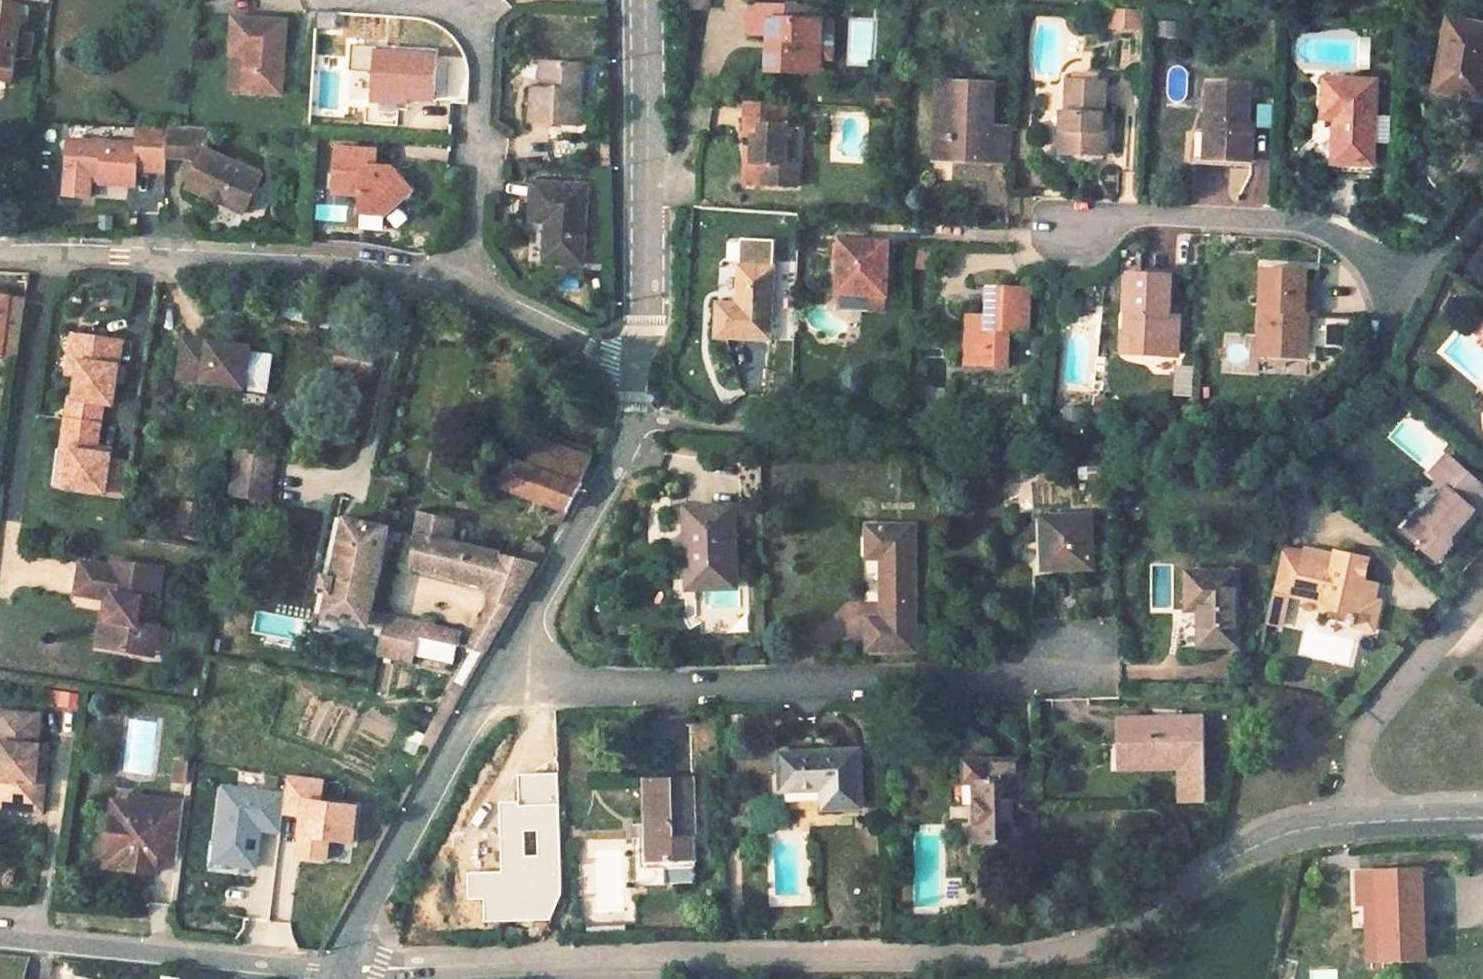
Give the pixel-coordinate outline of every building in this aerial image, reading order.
[(686,9),(707,10),(707,0),(686,0),(686,9)] [(10,82),(20,5),(0,3),(0,80),(10,82)] [(798,7),(751,5),(750,35),(769,36),(768,71),(803,73),(804,59),(818,60),(820,21),(817,21),(818,7),(798,7)] [(1110,29),(1138,30),(1139,10),(1111,9),(1110,29)] [(1448,19),(1435,92),(1474,98),(1478,78),(1482,79),(1482,25),(1448,19)] [(830,21),(820,21),(818,60),(828,61),(833,56),(835,26),(830,21)] [(1176,37),(1176,22),(1158,22),(1158,37),(1176,37)] [(228,60),(246,62),(243,101),(279,103),(284,26),(231,24),(228,59),(228,60)] [(818,60),(804,59),(803,73),(818,74),(818,60)] [(246,62),(228,60),(225,99),(243,101),(246,62)] [(384,63),(380,109),(410,111),(410,104),(440,106),(444,68),(384,63)] [(549,70),(540,69),(540,99),(547,100),(549,70)] [(578,72),(549,70),(547,100),(540,99),(529,98),(526,132),(574,134),(578,72)] [(1097,73),(1074,72),(1073,82),(1097,83),(1097,73)] [(1478,78),(1474,98),(1482,99),(1482,95),(1482,79),(1478,78)] [(1374,120),(1376,82),(1324,80),(1322,118),(1336,118),(1334,163),(1372,165),(1373,145),(1392,146),(1393,121),(1374,120)] [(947,83),(938,82),(934,159),(953,160),(954,135),(945,135),(947,83)] [(1073,82),(1068,82),(1067,115),(1061,114),(1060,153),(1107,154),(1107,130),(1100,129),(1100,116),(1104,115),(1105,83),(1097,83),(1073,82)] [(993,84),(947,83),(945,135),(954,135),(953,160),(1011,162),(1012,129),(990,128),(993,84)] [(1245,123),(1247,87),(1206,86),(1204,128),(1197,127),(1195,160),(1249,162),(1251,134),(1245,134),(1245,123)] [(783,104),(746,102),(744,137),(752,138),(752,149),(760,150),(759,185),(796,187),(797,165),(786,165),(787,126),(782,125),(783,104)] [(1104,115),(1100,116),(1100,129),(1107,130),(1108,116),(1104,115)] [(160,161),(162,130),(132,128),(131,149),(62,144),(58,200),(83,202),(84,179),(94,180),(94,188),(129,191),(130,175),(159,177),(160,161)] [(179,132),(162,130),(160,161),(179,163),(177,189),(231,222),(253,188),(200,155),(202,130),(179,132)] [(752,149),(747,149),(746,184),(759,185),(760,150),(752,149)] [(327,153),(325,198),(349,199),(348,219),(371,220),(380,210),(378,208),(376,204),(376,187),(364,186),(359,180),(359,171),(364,168),(368,168),(373,154),(327,153)] [(992,165),(992,196),(1007,196),(1007,165),(992,165)] [(575,189),(529,185),(528,227),(536,227),(536,264),(573,266),(575,189)] [(317,221),(347,221),(347,204),(317,204),(317,221)] [(888,243),(840,241),(838,294),(886,297),(888,243)] [(931,271),(933,253),(918,250),(915,268),(931,271)] [(768,339),(772,267),(738,266),(736,304),(717,303),(715,337),(768,339)] [(1306,272),(1262,271),(1260,313),(1269,313),(1268,345),(1306,347),(1307,315),(1318,315),(1319,284),(1306,283),(1306,272)] [(1170,277),(1129,275),(1127,334),(1137,335),(1136,354),(1177,356),(1178,318),(1168,317),(1170,277)] [(1028,290),(989,289),(987,320),(988,329),(969,329),(968,344),(979,344),(978,365),(1006,366),(1007,330),(1027,331),(1028,290)] [(886,297),(838,294),(837,308),(885,310),(886,297)] [(0,300),(0,357),(18,359),(25,303),(4,301),(0,300)] [(1269,313),(1260,313),(1259,356),(1306,357),(1306,347),(1268,345),(1269,313)] [(987,320),(969,319),(969,329),(988,329),(987,320)] [(1475,333),(1482,340),(1482,323),(1475,333)] [(1127,334),(1122,334),(1121,354),(1136,354),(1137,335),(1127,334)] [(89,339),(79,337),(72,380),(82,381),(89,339)] [(127,346),(89,339),(82,381),(79,401),(74,400),(65,453),(75,454),(69,491),(127,501),(132,467),(113,464),(113,460),(112,459),(98,457),(100,446),(107,407),(117,408),(121,383),(123,372),(127,346)] [(979,344),(968,344),(967,364),(978,365),(979,344)] [(241,355),(188,345),(181,384),(267,398),(273,365),(251,361),(240,359),(241,355)] [(1195,395),(1194,366),(1173,367),(1175,396),(1195,395)] [(129,373),(123,372),(121,383),(127,385),(129,373)] [(590,462),(543,442),(532,468),(579,488),(590,462)] [(114,448),(100,446),(98,457),(112,459),(114,448)] [(69,491),(75,454),(65,453),(59,489),(69,491)] [(275,460),(231,453),(226,500),(269,507),(273,477),(275,460)] [(1482,501),(1482,490),(1447,460),(1431,478),(1449,493),(1427,520),(1422,517),(1408,534),(1440,561),(1452,548),(1447,543),(1453,536),(1482,501)] [(532,468),(516,461),(504,488),(553,508),(545,525),(551,528),(561,528),(583,490),(579,488),(532,468)] [(893,464),(893,487),(916,488),(916,464),(893,464)] [(1108,480),(1094,481),(1094,502),(1109,501),(1108,480)] [(177,538),(200,538),(201,502),(178,502),(177,538)] [(401,536),(406,509),(398,507),(389,505),(383,532),(390,534),(394,534),(396,535),(401,536)] [(733,508),(686,509),(689,590),(736,588),(733,508)] [(416,540),(415,544),(412,570),(464,583),(470,552),(450,547),(454,522),(423,514),(417,532),(416,540)] [(1090,517),(1043,518),(1045,568),(1091,567),(1090,517)] [(349,524),(337,578),(324,574),(320,593),(334,597),(328,620),(384,633),(380,653),(379,657),(414,665),(420,640),(413,638),(417,625),(379,616),(372,614),(390,534),(383,532),(349,524)] [(913,649),(913,627),(912,527),(868,526),(868,559),(882,558),(882,619),(868,619),(869,650),(903,650),(913,649)] [(1458,541),(1453,536),(1447,543),(1452,548),(1458,541)] [(522,564),(503,559),(496,591),(490,603),(513,609),(546,553),(534,542),(522,564)] [(503,559),(470,552),(464,583),(496,591),(503,559)] [(1363,605),(1365,591),(1360,590),(1366,565),(1333,559),(1332,563),(1304,557),(1303,561),(1281,557),(1272,599),(1288,602),(1329,610),(1326,625),(1370,633),(1376,607),(1375,606),(1372,606),(1363,605)] [(163,576),(115,565),(113,571),(84,564),(80,579),(76,595),(118,605),(113,624),(102,622),(96,649),(124,656),(125,647),(144,651),(148,632),(145,632),(151,607),(156,608),(163,576)] [(1236,573),(1187,573),(1187,611),(1200,611),(1200,646),(1237,646),(1236,573)] [(1372,606),(1374,592),(1365,591),(1363,605),(1372,606)] [(1272,599),(1268,615),(1283,618),(1285,618),(1288,602),(1272,599)] [(513,609),(490,603),(483,618),(505,623),(508,618),(513,609)] [(1265,629),(1280,632),(1283,618),(1268,615),(1265,629)] [(485,657),(505,623),(483,618),(473,640),(468,652),(485,657)] [(463,637),(417,625),(413,638),(420,640),(460,650),(463,637)] [(155,634),(148,632),(144,651),(125,647),(124,656),(149,662),(155,634)] [(51,691),(49,705),(76,709),(78,695),(51,691)] [(0,712),(0,807),(1,809),(31,812),(33,784),(25,783),(27,766),(35,766),(37,745),(26,744),(29,714),(0,712)] [(1203,720),(1121,723),(1123,765),(1178,764),(1179,805),(1207,803),(1203,720)] [(857,753),(780,756),(781,791),(823,790),(824,809),(859,807),(857,753)] [(176,759),(173,781),(185,783),(189,761),(176,759)] [(1019,762),(965,762),(965,784),(976,784),(977,842),(1020,842),(1019,762)] [(326,779),(289,776),(285,816),(301,817),(298,860),(330,862),(332,844),(355,846),(358,804),(324,801),(326,779)] [(694,779),(643,780),(645,862),(696,861),(694,779)] [(283,793),(222,786),(217,842),(209,842),(208,860),(215,870),(251,875),(257,870),(265,835),(279,833),(283,793)] [(174,842),(178,807),(126,800),(125,807),(123,824),(106,821),(101,853),(119,856),(117,873),(149,877),(153,849),(154,839),(174,842)] [(125,807),(108,804),(106,821),(123,824),(125,807)] [(765,821),(756,821),(756,832),(765,832),(765,821)] [(174,842),(154,839),(153,849),(172,852),(174,842)] [(119,856),(101,853),(99,870),(117,873),(119,856)] [(690,870),(668,870),(669,883),(691,883),(690,870)] [(1418,871),(1377,872),(1378,903),(1380,959),(1421,957),(1420,933),(1418,876),(1418,871)] [(1377,872),(1358,872),(1358,903),(1367,902),(1378,903),(1377,872)] [(254,878),(249,913),(270,916),(275,881),(254,878)] [(1378,903),(1367,902),(1369,960),(1380,959),(1378,903)] [(248,944),(276,946),(278,921),(250,919),(248,944)] [(1313,978),(1336,978),(1335,968),(1312,970),(1313,978)]
